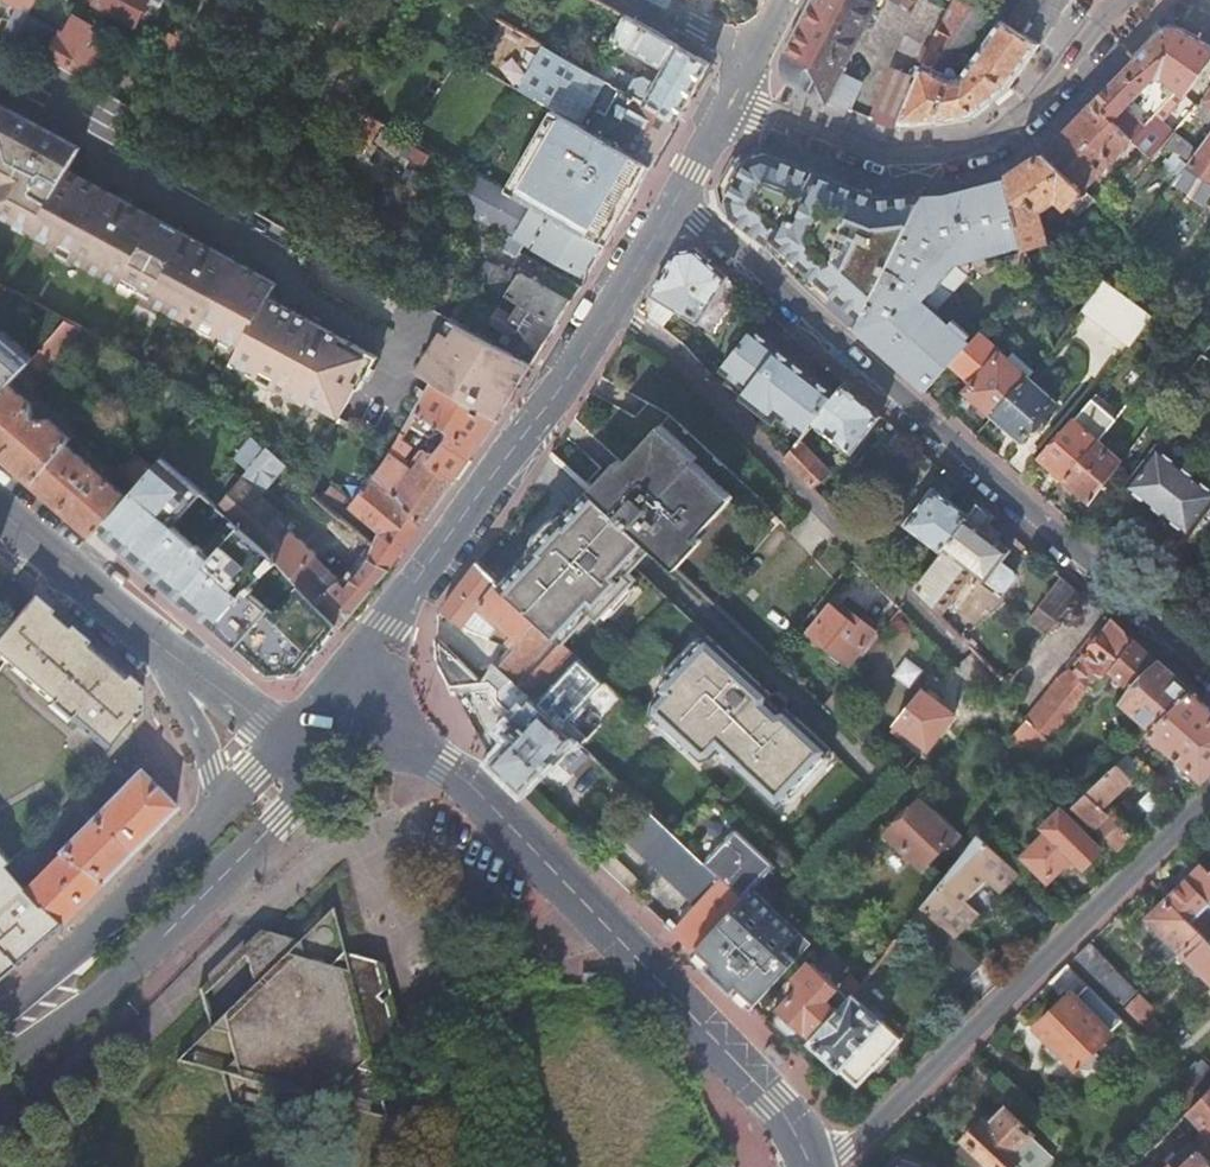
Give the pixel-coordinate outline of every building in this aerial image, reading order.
[(17,6),(8,23),(0,19),(0,34),(14,42),(37,0),(5,0),(17,6)] [(149,0),(98,0),(93,10),(133,31),(149,0)] [(206,0),(195,0),(188,12),(197,16),(206,0)] [(784,57),(783,64),(784,70),(786,76),(791,82),(795,85),(827,102),(851,112),(859,92),(837,81),(880,0),(815,0),(784,57)] [(1071,0),(1028,0),(1011,25),(1004,20),(1002,23),(974,61),(964,75),(955,75),(954,70),(950,68),(946,74),(924,66),(910,98),(898,126),(935,125),(954,121),(972,118),(1001,94),(1010,86),(1071,0)] [(972,0),(957,0),(952,10),(924,66),(946,74),(950,68),(962,52),(989,13),(990,12),(987,10),(972,0)] [(987,10),(993,0),(972,0),(987,10)] [(974,61),(1002,23),(989,13),(962,52),(974,61)] [(613,85),(677,122),(687,106),(704,75),(710,65),(626,16),(612,39),(662,70),(654,84),(643,77),(634,79),(620,71),(619,72),(600,60),(592,73),(613,85)] [(76,17),(67,34),(63,41),(58,37),(48,56),(90,79),(113,38),(76,17)] [(346,21),(339,17),(328,38),(335,42),(346,21)] [(1045,154),(1084,191),(1134,139),(1115,122),(1127,109),(1138,98),(1144,104),(1150,98),(1154,101),(1159,97),(1160,99),(1170,86),(1185,97),(1209,64),(1209,47),(1180,30),(1166,28),(1045,154)] [(63,41),(67,34),(61,31),(58,37),(63,41)] [(665,144),(677,122),(613,85),(592,73),(545,47),(538,58),(541,59),(521,91),(536,99),(539,94),(582,120),(582,125),(652,166),(665,144)] [(884,126),(898,126),(910,98),(883,87),(869,119),(877,123),(884,126)] [(117,281),(153,301),(165,308),(163,312),(214,340),(216,336),(238,349),(236,353),(230,364),(232,365),(248,374),(246,378),(303,410),(305,406),(335,423),(352,393),(356,395),(374,363),(266,302),(274,287),(66,172),(79,149),(0,105),(0,216),(30,232),(53,245),(51,250),(102,278),(104,274),(117,281)] [(1200,119),(1209,126),(1205,133),(1209,136),(1209,107),(1200,119)] [(542,130),(552,136),(564,115),(554,109),(542,130)] [(1145,126),(1127,109),(1115,122),(1134,139),(1145,126)] [(373,120),(361,113),(360,112),(339,152),(352,160),(356,152),(364,156),(381,124),(373,120)] [(582,125),(564,115),(552,136),(542,130),(523,163),(532,169),(515,198),(549,217),(604,248),(614,231),(625,212),(618,208),(631,185),(638,190),(652,166),(582,125)] [(1145,126),(1134,139),(1155,158),(1174,132),(1155,116),(1145,126)] [(1209,136),(1189,165),(1209,179),(1209,136)] [(863,318),(921,208),(900,199),(882,199),(757,150),(736,158),(719,188),(724,211),(769,246),(792,261),(807,278),(827,291),(824,300),(837,312),(842,307),(863,318)] [(376,163),(364,156),(356,152),(352,160),(359,168),(370,174),(376,163)] [(1027,166),(1009,178),(1029,250),(1051,242),(1043,213),(1062,196),(1082,216),(1095,201),(1084,191),(1045,154),(1027,166)] [(1189,165),(1176,155),(1165,169),(1178,181),(1189,165)] [(532,169),(523,163),(506,192),(509,194),(515,198),(532,169)] [(585,279),(604,248),(571,230),(549,217),(515,198),(505,192),(502,191),(478,177),(460,210),(502,233),(524,245),(585,279)] [(857,330),(926,392),(953,362),(971,342),(969,340),(973,335),(955,319),(951,323),(925,300),(959,263),(1029,250),(1009,178),(977,186),(951,193),(928,195),(921,208),(863,318),(857,330)] [(618,208),(625,212),(634,198),(638,190),(631,185),(618,208)] [(28,237),(51,250),(53,245),(30,232),(28,237)] [(524,245),(502,233),(497,242),(495,245),(517,258),(524,245)] [(677,252),(651,295),(676,311),(699,326),(728,278),(696,249),(687,251),(677,252)] [(557,323),(571,302),(513,269),(509,275),(485,262),(475,278),(522,304),(557,323)] [(742,291),(728,278),(699,326),(715,335),(742,291)] [(1107,279),(1085,309),(1134,345),(1156,316),(1107,279)] [(153,301),(117,281),(115,286),(150,305),(153,301)] [(676,311),(651,295),(645,304),(649,323),(663,333),(676,311)] [(534,362),(557,323),(522,304),(514,316),(499,308),(492,320),(506,329),(498,343),(534,362)] [(498,343),(452,318),(435,348),(419,375),(434,384),(497,421),(517,390),(534,362),(498,343)] [(44,374),(84,329),(67,320),(36,357),(30,363),(44,374)] [(753,329),(721,369),(730,376),(747,390),(742,396),(758,408),(773,420),(778,414),(796,428),(805,435),(814,422),(836,393),(795,362),(753,329)] [(11,386),(30,363),(36,357),(4,330),(0,335),(0,398),(11,386)] [(983,402),(996,415),(1030,376),(1009,358),(980,332),(971,342),(953,362),(976,383),(969,390),(983,402)] [(214,340),(236,353),(238,349),(216,336),(214,340)] [(1009,358),(1030,376),(1036,370),(1015,351),(1009,358)] [(228,368),(246,378),(248,374),(232,365),(230,364),(228,368)] [(747,390),(730,376),(725,383),(742,396),(747,390)] [(1030,376),(996,415),(1010,427),(1023,439),(1057,401),(1030,376)] [(836,393),(814,422),(852,454),(881,416),(863,399),(844,383),(836,393)] [(472,460),(497,421),(434,384),(431,389),(418,412),(453,434),(439,452),(434,448),(415,472),(405,465),(420,445),(414,442),(421,432),(410,425),(378,476),(423,525),(455,480),(456,480),(471,459),(472,460)] [(11,386),(0,398),(0,452),(70,513),(95,536),(96,535),(114,514),(127,498),(68,446),(72,440),(49,419),(38,421),(33,417),(34,406),(11,386)] [(1094,397),(1043,457),(1044,458),(1056,469),(1067,479),(1099,441),(1118,418),(1094,397)] [(778,414),(773,420),(791,435),(796,428),(778,414)] [(909,441),(890,424),(881,436),(899,452),(909,441)] [(622,468),(595,495),(647,543),(651,548),(671,566),(697,538),(728,505),(689,469),(693,465),(657,431),(622,468)] [(390,572),(399,559),(379,543),(376,548),(374,546),(356,578),(354,576),(345,586),(293,531),(297,526),(261,495),(286,466),(255,438),(236,460),(249,470),(220,508),(274,555),(339,625),(343,629),(390,572)] [(1080,490),(1092,502),(1123,462),(1099,441),(1067,479),(1080,490)] [(800,442),(788,459),(814,488),(828,473),(800,442)] [(1124,489),(1154,512),(1184,535),(1209,502),(1209,492),(1154,449),(1124,489)] [(127,472),(139,484),(154,468),(140,456),(127,472)] [(114,514),(102,527),(270,675),(300,673),(339,625),(274,555),(220,508),(207,496),(188,480),(186,478),(162,457),(154,468),(139,484),(127,498),(114,514)] [(617,463),(590,491),(595,495),(622,468),(617,463)] [(191,472),(186,478),(188,480),(207,496),(212,490),(191,472)] [(423,525),(378,476),(377,475),(351,507),(381,533),(376,541),(379,543),(399,559),(423,525)] [(322,498),(335,511),(346,497),(333,486),(322,498)] [(946,550),(971,517),(953,501),(935,486),(907,524),(943,553),(946,550)] [(529,610),(558,638),(586,608),(591,612),(598,619),(635,580),(628,573),(623,568),(647,543),(595,495),(590,491),(567,516),(565,514),(528,553),(530,555),(502,585),(513,595),(529,610)] [(994,517),(981,505),(971,517),(946,550),(943,553),(914,590),(939,615),(971,573),(992,591),(1000,591),(1009,582),(1008,573),(997,563),(1002,558),(1007,552),(983,530),(994,517)] [(496,579),(502,585),(530,555),(528,553),(565,514),(561,510),(496,579)] [(671,566),(676,571),(702,543),(697,538),(671,566)] [(651,548),(647,543),(623,568),(628,573),(651,548)] [(588,742),(626,702),(563,642),(558,638),(529,610),(513,595),(502,585),(496,579),(478,562),(443,610),(470,631),(489,642),(508,651),(501,659),(588,742)] [(1040,608),(1058,623),(1081,594),(1063,578),(1040,608)] [(0,635),(0,660),(52,704),(48,708),(65,723),(69,720),(104,750),(130,720),(134,723),(140,717),(140,690),(125,677),(123,680),(30,600),(0,635)] [(851,621),(845,616),(832,605),(810,633),(849,665),(877,631),(867,623),(856,615),(851,621)] [(558,638),(563,642),(591,612),(586,608),(558,638)] [(1030,621),(1049,635),(1058,623),(1040,608),(1030,621)] [(851,610),(845,616),(851,621),(856,615),(851,610)] [(1060,680),(1028,720),(1029,722),(1053,743),(1055,744),(1110,671),(1113,666),(1133,641),(1121,630),(1109,619),(1069,669),(1072,671),(1060,680)] [(651,715),(662,725),(687,748),(697,758),(709,756),(713,752),(718,747),(735,763),(733,766),(776,806),(781,800),(823,755),(828,750),(784,709),(777,710),(767,701),(768,694),(707,636),(701,642),(659,687),(657,690),(661,694),(652,703),(651,715)] [(483,681),(437,639),(440,662),(445,673),(453,688),(487,683),(492,684),(495,686),(498,689),(496,698),(516,716),(503,730),(514,740),(493,763),(506,776),(523,792),(574,737),(495,662),(483,681)] [(659,687),(701,642),(699,639),(692,641),(658,677),(657,684),(659,687)] [(1113,666),(1110,671),(1135,693),(1125,705),(1154,731),(1154,730),(1191,693),(1162,667),(1133,641),(1113,666)] [(770,691),(768,694),(767,701),(777,710),(784,709),(786,706),(784,701),(787,698),(778,690),(775,693),(770,691)] [(895,725),(929,750),(955,715),(939,703),(923,690),(895,725)] [(1191,693),(1154,730),(1154,731),(1150,735),(1203,785),(1209,778),(1209,710),(1191,693)] [(678,826),(716,786),(626,702),(588,742),(678,826)] [(1053,743),(1029,722),(1013,740),(1037,763),(1053,743)] [(684,750),(687,748),(662,725),(660,728),(662,734),(677,749),(684,750)] [(718,747),(713,752),(726,764),(733,766),(735,763),(718,747)] [(826,758),(823,755),(781,800),(783,803),(790,801),(824,765),(826,758)] [(1095,788),(1077,806),(1117,849),(1134,833),(1122,821),(1111,810),(1109,812),(1105,807),(1132,781),(1118,766),(1095,788)] [(57,858),(20,893),(33,909),(58,929),(175,811),(137,773),(55,856),(57,858)] [(1075,793),(1069,799),(1077,806),(1095,788),(1088,780),(1082,786),(1080,784),(1074,791),(1075,793)] [(923,870),(957,833),(921,800),(887,836),(923,870)] [(1045,827),(1051,833),(1026,858),(1049,881),(1074,857),(1078,862),(1083,867),(1101,849),(1063,809),(1045,827)] [(707,863),(653,812),(626,840),(662,873),(700,910),(727,882),(707,863)] [(738,831),(707,863),(727,882),(743,897),(722,920),(698,946),(718,965),(712,971),(723,981),(729,986),(734,991),(740,985),(759,1003),(796,958),(784,946),(798,931),(752,888),(774,865),(738,831)] [(924,906),(956,938),(980,913),(966,901),(987,880),(1000,893),(1010,883),(1019,873),(981,835),(924,906)] [(1191,923),(1209,905),(1209,904),(1209,874),(1203,866),(1188,880),(1173,894),(1166,887),(1161,892),(1168,899),(1191,923)] [(33,909),(20,893),(17,893),(0,872),(0,940),(33,909)] [(743,897),(727,882),(700,910),(675,936),(693,952),(698,946),(722,920),(743,897)] [(1182,953),(1202,934),(1191,923),(1168,899),(1148,919),(1155,925),(1168,938),(1182,953)] [(1202,934),(1209,942),(1209,905),(1191,923),(1202,934)] [(969,978),(982,965),(956,938),(924,906),(910,925),(966,982),(968,978),(969,978)] [(58,929),(33,909),(0,940),(0,947),(17,965),(53,934),(58,929)] [(344,954),(330,967),(304,960),(299,942),(260,931),(244,949),(248,962),(251,965),(250,969),(250,973),(253,976),(256,978),(257,978),(257,980),(254,986),(210,1030),(232,1113),(253,1119),(282,1090),(341,1106),(336,1089),(356,1070),(375,1074),(403,1046),(396,1017),(377,998),(388,987),(382,965),(344,954)] [(784,946),(796,958),(800,952),(810,941),(798,931),(784,946)] [(1202,934),(1182,953),(1177,958),(1182,963),(1187,958),(1201,972),(1209,981),(1209,942),(1202,934)] [(1177,958),(1182,953),(1168,938),(1156,950),(1170,964),(1177,958)] [(1076,958),(1123,1005),(1138,991),(1091,943),(1076,958)] [(718,965),(698,946),(693,952),(712,971),(718,965)] [(10,971),(17,965),(0,947),(0,974),(7,968),(10,971)] [(850,999),(811,962),(795,979),(802,986),(791,998),(780,1009),(785,1014),(803,1031),(805,1029),(815,1038),(850,999)] [(1123,1022),(1068,965),(1048,985),(1060,996),(1068,989),(1074,995),(1057,1011),(1040,1028),(1077,1067),(1081,1064),(1086,1069),(1092,1068),(1099,1061),(1099,1055),(1095,1051),(1123,1022)] [(740,985),(734,991),(754,1010),(759,1003),(740,985)] [(377,998),(396,1017),(388,987),(377,998)] [(1125,1008),(1139,1022),(1155,1007),(1140,993),(1125,1008)] [(854,995),(850,999),(815,1038),(811,1042),(859,1087),(873,1071),(875,1071),(884,1059),(902,1039),(854,995)] [(803,1031),(785,1014),(779,1020),(779,1026),(792,1037),(798,1037),(803,1031)] [(1145,1028),(1158,1041),(1168,1032),(1155,1018),(1145,1028)] [(1209,1090),(1209,1075),(1193,1093),(1201,1100),(1209,1090)] [(1201,1100),(1190,1111),(1208,1131),(1168,1166),(1209,1166),(1209,1162),(1204,1156),(1209,1151),(1209,1090),(1201,1100)] [(975,1166),(1048,1166),(1055,1159),(1032,1137),(1033,1135),(1008,1111),(990,1128),(984,1123),(976,1131),(967,1139),(972,1144),(962,1154),(975,1166)] [(715,1163),(716,1166),(733,1166),(728,1157),(715,1163)]
